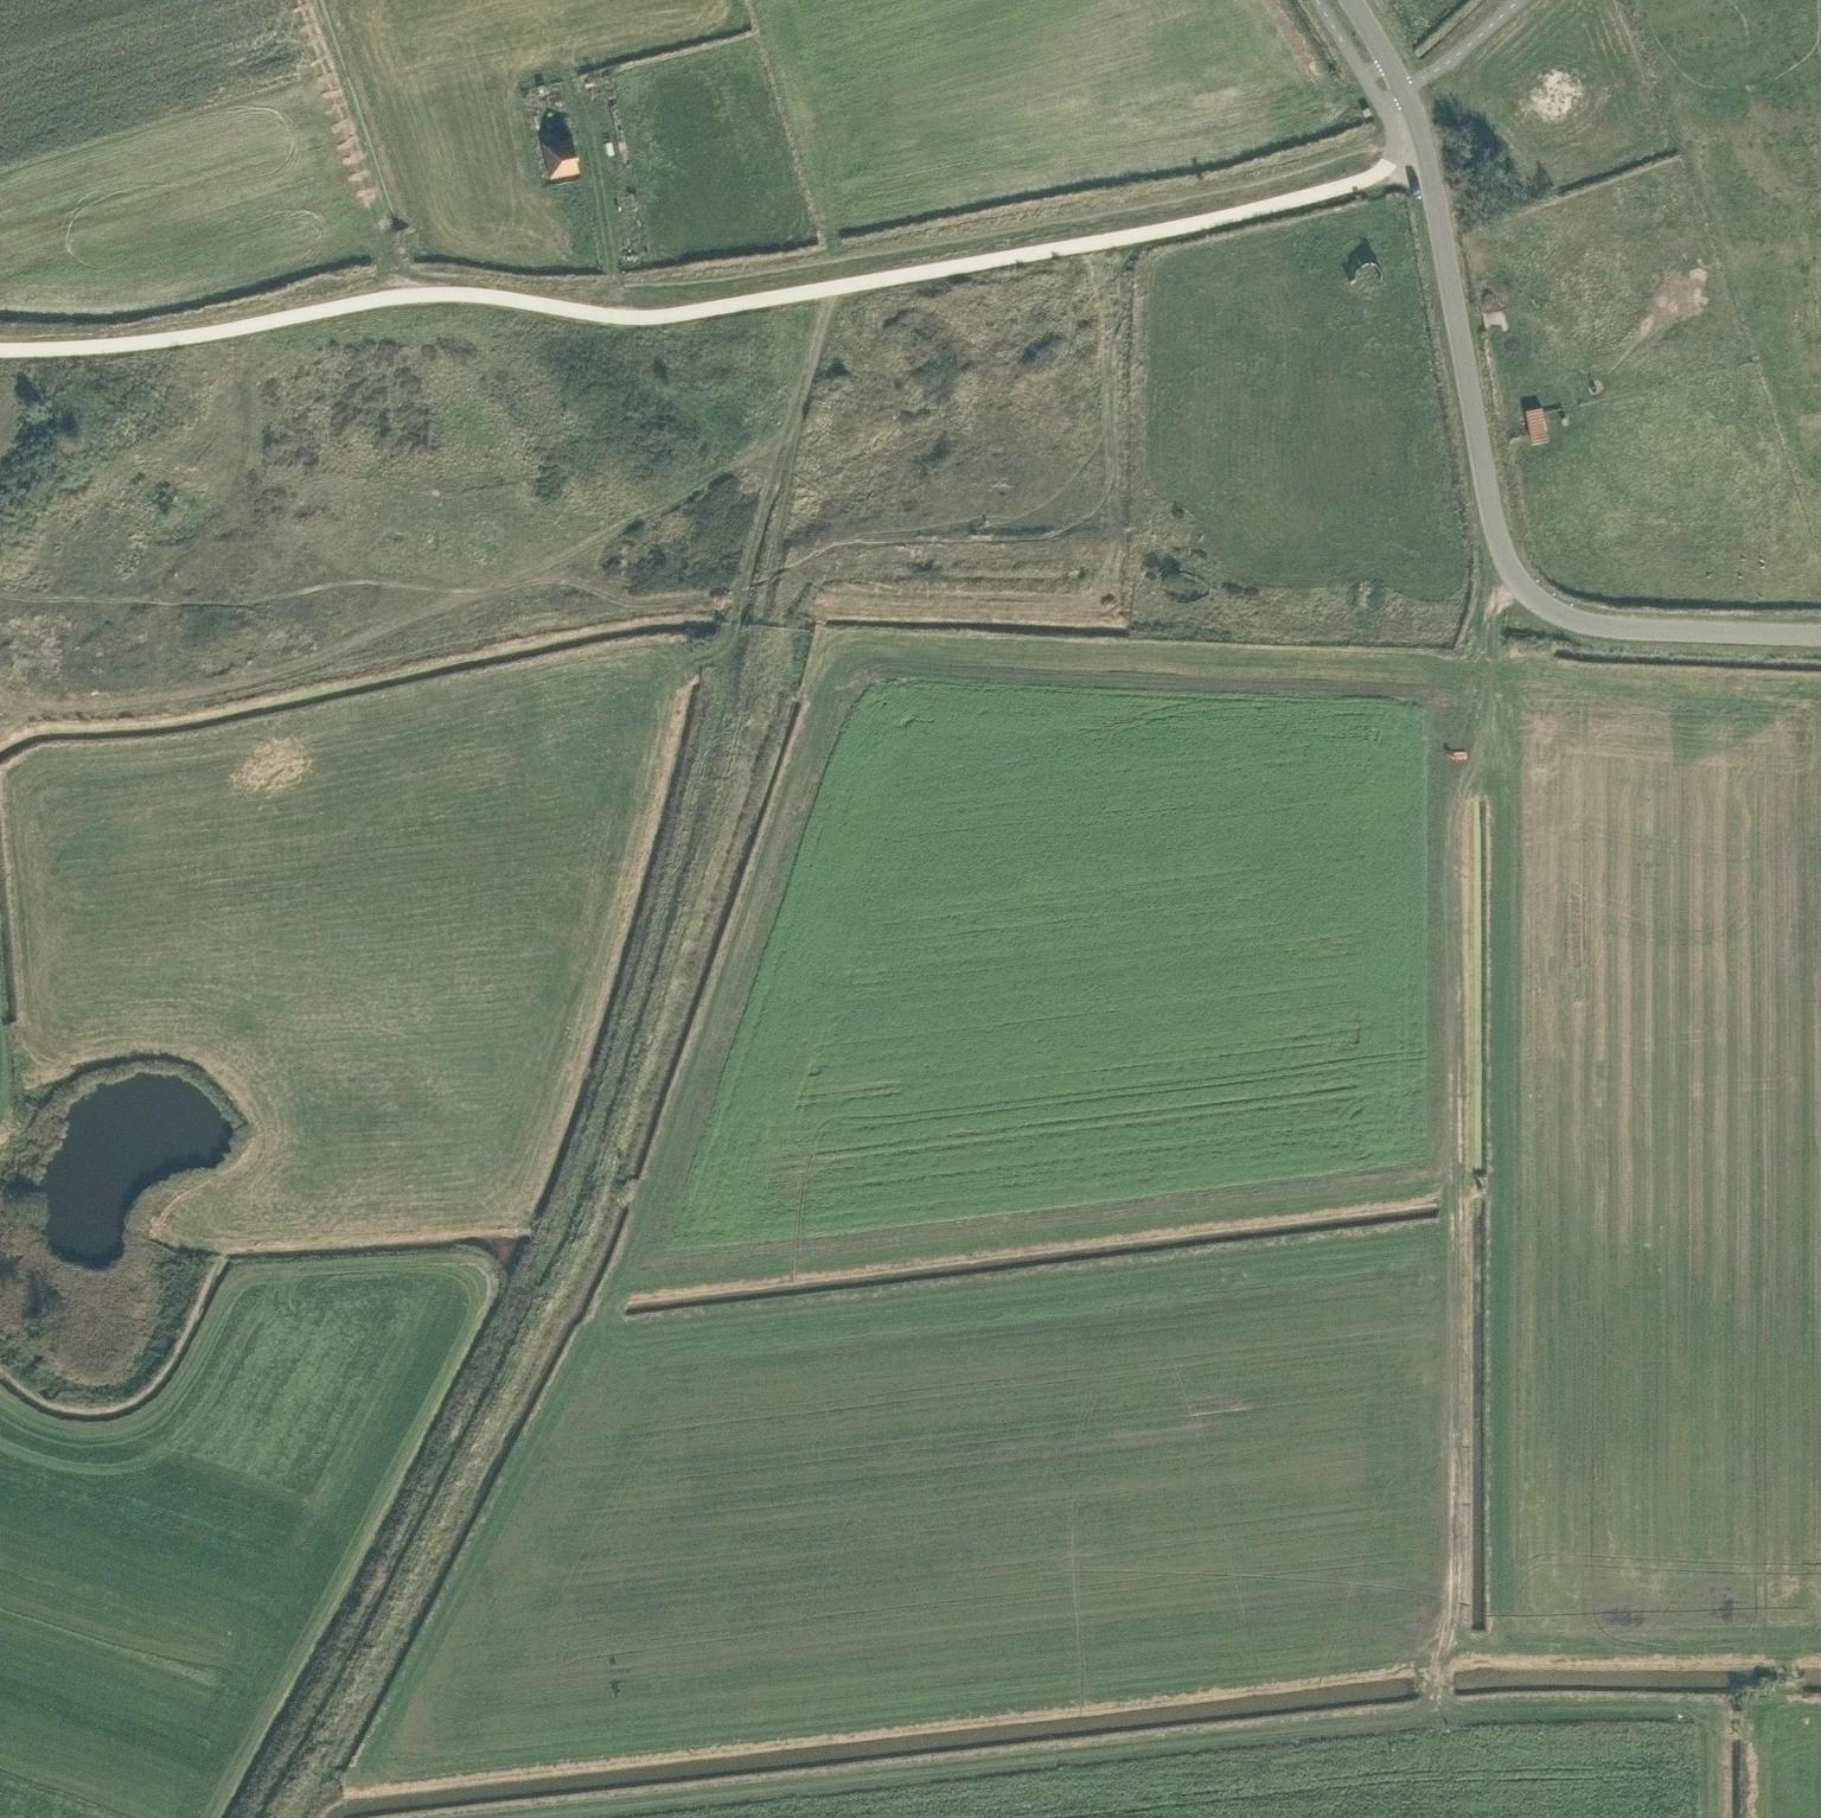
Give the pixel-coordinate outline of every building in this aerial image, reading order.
[(572,135),(543,141),(550,175),(579,169),(572,135)] [(1555,410),(1537,413),(1545,448),(1562,444),(1555,410)]
